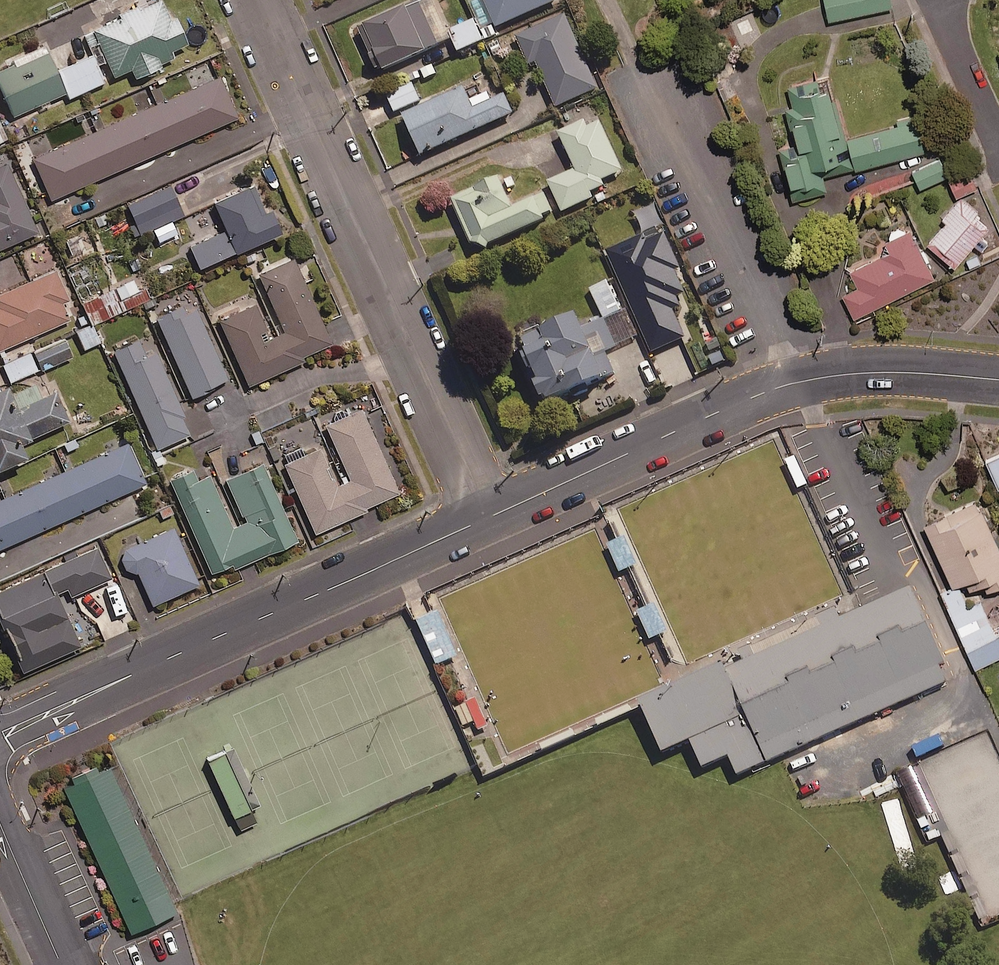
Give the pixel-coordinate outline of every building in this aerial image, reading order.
[(499,33),(563,5),(560,0),(484,0),(499,33)] [(827,17),(890,4),(889,0),(823,0),(827,17)] [(163,4),(95,35),(115,81),(133,73),(137,83),(164,71),(160,62),(190,49),(178,22),(172,25),(163,4)] [(410,12),(368,31),(379,55),(377,56),(387,77),(430,57),(410,12)] [(568,18),(518,41),(531,70),(538,67),(559,113),(602,93),(568,18)] [(485,43),(475,20),(450,32),(461,55),(485,43)] [(0,78),(0,87),(15,120),(67,97),(49,56),(0,78)] [(791,196),(825,187),(821,171),(851,164),(844,135),(830,79),(811,84),(809,77),(786,83),(791,103),(784,105),(793,141),(778,145),(791,196)] [(240,122),(221,80),(34,163),(52,204),(240,122)] [(389,94),(396,114),(421,105),(414,85),(389,94)] [(467,92),(406,119),(425,161),(518,120),(509,100),(477,114),(467,92)] [(922,148),(914,117),(844,135),(851,164),(852,166),(922,148)] [(588,126),(562,138),(579,174),(551,187),(565,217),(596,203),(594,198),(609,192),(606,186),(627,176),(604,126),(591,132),(588,126)] [(938,155),(911,167),(919,185),(946,173),(938,155)] [(0,170),(0,252),(42,233),(11,165),(0,170)] [(969,169),(947,178),(954,194),(975,185),(969,169)] [(503,184),(480,194),(482,200),(462,208),(478,246),(475,250),(492,255),(493,250),(549,227),(539,205),(516,215),(503,184)] [(175,186),(130,206),(143,236),(188,216),(175,186)] [(257,187),(219,204),(241,254),(287,234),(277,211),(269,214),(257,187)] [(976,207),(959,192),(940,215),(943,218),(924,240),(952,263),(986,223),(973,212),(976,207)] [(665,228),(655,207),(637,215),(646,236),(665,228)] [(913,235),(847,267),(855,284),(840,291),(852,315),(933,275),(913,235)] [(647,240),(610,257),(655,357),(688,343),(676,315),(684,311),(680,302),(689,298),(679,276),(683,274),(667,238),(649,246),(647,240)] [(297,260),(263,275),(289,334),(268,344),(264,336),(272,332),(259,305),(223,322),(253,387),(309,362),(307,358),(336,345),(297,260)] [(0,296),(0,353),(73,321),(66,304),(73,301),(60,270),(0,296)] [(140,291),(136,280),(116,288),(126,311),(151,300),(146,289),(140,291)] [(109,318),(100,297),(85,304),(94,325),(109,318)] [(186,307),(160,318),(195,396),(232,380),(200,310),(190,315),(186,307)] [(101,344),(93,325),(78,332),(86,350),(101,344)] [(584,327),(530,351),(536,365),(531,367),(538,384),(541,382),(547,395),(543,397),(550,413),(553,411),(555,415),(612,390),(584,327)] [(73,358),(66,342),(38,354),(45,370),(73,358)] [(143,342),(119,353),(161,450),(193,436),(186,419),(190,418),(161,353),(150,358),(143,342)] [(724,349),(708,356),(714,370),(730,363),(724,349)] [(0,386),(0,468),(3,474),(37,461),(31,446),(41,442),(39,437),(73,423),(60,392),(25,407),(14,381),(0,386)] [(366,410),(329,426),(354,482),(341,487),(324,450),(289,466),(320,535),(371,512),(370,510),(404,495),(366,410)] [(132,444),(0,503),(0,552),(151,485),(132,444)] [(984,457),(995,484),(998,483),(998,451),(984,457)] [(806,483),(793,455),(781,460),(794,488),(806,483)] [(197,471),(173,481),(215,576),(237,566),(238,570),(301,542),(267,465),(230,481),(249,523),(237,528),(214,476),(202,481),(197,471)] [(976,498),(923,522),(949,581),(963,575),(967,584),(981,578),(984,585),(998,579),(998,548),(976,498)] [(204,586),(178,528),(129,550),(125,561),(130,571),(141,575),(156,608),(204,586)] [(622,533),(602,543),(616,569),(636,559),(622,533)] [(101,548),(50,572),(60,595),(72,590),(76,598),(116,579),(101,548)] [(741,659),(722,667),(764,761),(945,681),(938,665),(944,662),(909,584),(837,616),(832,605),(736,648),(741,659)] [(29,674),(87,648),(63,595),(5,621),(29,674)] [(978,598),(949,612),(974,665),(998,653),(998,643),(978,598)] [(655,600),(634,609),(647,638),(667,630),(655,600)] [(439,610),(414,621),(434,664),(459,653),(439,610)] [(664,684),(634,697),(659,752),(686,739),(699,768),(725,756),(733,774),(764,761),(722,667),(719,660),(664,684)] [(965,698),(887,732),(963,907),(998,892),(998,776),(965,698)] [(456,707),(464,726),(472,723),(476,730),(486,726),(474,700),(456,707)] [(228,744),(201,757),(228,815),(255,802),(228,744)] [(68,781),(58,785),(125,931),(172,910),(105,764),(94,769),(91,763),(66,775),(68,781)]
